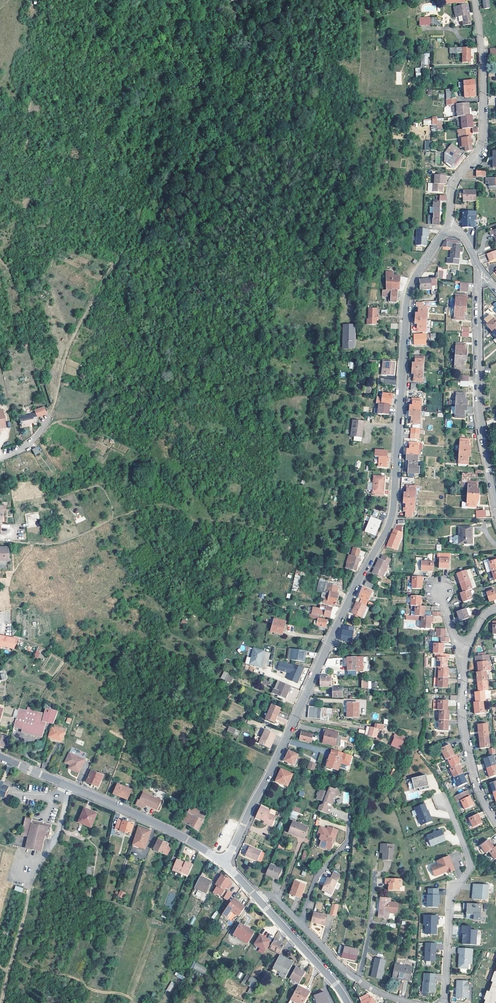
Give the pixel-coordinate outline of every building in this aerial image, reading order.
[(458,7),(458,16),(459,16),(464,16),(465,21),(462,22),(463,26),(471,25),(468,6),(466,6),(465,0),(458,0),(458,2),(460,3),(462,5),(463,7),(458,7)] [(431,18),(419,19),(419,24),(419,27),(431,27),(431,24),(431,18)] [(436,21),(436,18),(431,18),(431,24),(431,27),(439,26),(439,21),(436,21)] [(458,48),(458,53),(463,53),(463,63),(471,63),(471,59),(473,59),(473,54),(471,54),(471,48),(458,48)] [(428,54),(421,54),(421,66),(429,66),(428,54)] [(476,97),(475,81),(473,81),(469,81),(464,82),(465,97),(476,97)] [(450,99),(450,93),(447,93),(447,100),(446,100),(446,106),(457,105),(456,99),(450,99)] [(462,117),(470,116),(469,104),(457,105),(458,117),(462,117)] [(473,116),(470,116),(462,117),(464,129),(472,128),(475,128),(474,124),(473,116)] [(473,134),(472,128),(464,129),(461,130),(462,139),(471,138),(473,134)] [(473,151),(471,138),(462,139),(463,145),(465,145),(466,152),(473,151)] [(453,157),(460,149),(454,145),(448,152),(453,157)] [(460,149),(453,157),(448,163),(453,168),(462,158),(465,154),(460,149)] [(445,175),(434,175),(433,184),(432,184),(432,192),(442,192),(442,184),(445,184),(445,175)] [(494,178),(493,178),(486,178),(486,183),(489,183),(489,186),(493,186),(494,186),(495,186),(495,178),(494,178)] [(476,200),(476,191),(470,191),(469,192),(463,192),(463,200),(476,200)] [(434,203),(433,208),(433,216),(430,216),(428,216),(428,225),(439,225),(439,214),(439,203),(436,203),(434,203)] [(476,220),(476,215),(476,212),(462,212),(462,215),(462,227),(472,227),(480,226),(480,219),(476,220)] [(429,238),(429,230),(417,229),(416,246),(427,247),(427,238),(429,238)] [(453,242),(445,241),(442,247),(443,247),(448,247),(452,247),(451,250),(451,259),(448,258),(448,264),(459,265),(460,252),(460,248),(461,244),(457,244),(452,244),(453,242)] [(437,279),(438,272),(438,268),(433,267),(429,279),(437,279)] [(392,290),(396,291),(400,291),(400,277),(393,276),(392,290)] [(408,278),(400,277),(400,291),(403,291),(408,278)] [(436,289),(436,279),(420,280),(421,291),(432,290),(431,289),(436,289)] [(468,283),(461,282),(460,290),(467,291),(468,283)] [(400,291),(396,291),(382,291),(382,296),(389,297),(388,304),(397,305),(397,303),(398,303),(398,300),(399,301),(400,291)] [(456,299),(455,308),(467,308),(467,299),(465,299),(465,296),(456,295),(456,299)] [(416,319),(427,320),(428,308),(426,308),(424,307),(424,302),(417,302),(416,307),(419,307),(418,314),(416,314),(416,319)] [(466,313),(467,308),(455,308),(455,320),(464,320),(464,313),(466,313)] [(376,317),(376,309),(368,309),(368,319),(367,319),(367,325),(376,325),(376,321),(376,317)] [(492,331),(494,329),(495,328),(495,322),(494,320),(490,317),(485,321),(488,325),(487,326),(491,330),(492,331)] [(426,332),(427,320),(416,319),(415,324),(418,325),(417,332),(426,332)] [(354,326),(343,325),(342,347),(353,348),(354,326)] [(413,333),(414,345),(426,345),(426,333),(413,333)] [(455,356),(467,357),(467,352),(464,352),(465,345),(456,344),(456,353),(455,356)] [(466,362),(467,357),(455,356),(455,368),(463,369),(464,362),(466,362)] [(413,369),(424,370),(425,357),(416,357),(415,364),(413,364),(413,369)] [(389,363),(389,360),(383,360),(382,375),(393,376),(394,363),(389,363)] [(424,370),(413,369),(412,374),(415,375),(414,381),(426,382),(426,378),(424,377),(424,370)] [(393,395),(382,394),(381,404),(392,405),(392,402),(392,397),(393,395)] [(456,398),(456,406),(467,406),(467,401),(465,401),(465,394),(456,394),(456,398)] [(410,411),(421,412),(422,399),(413,399),(413,406),(410,406),(410,411)] [(47,412),(45,405),(37,407),(39,414),(47,412)] [(390,406),(379,405),(378,414),(389,415),(390,406)] [(467,406),(456,406),(455,418),(464,419),(464,416),(466,416),(466,414),(472,414),(473,407),(467,406)] [(1,423),(2,422),(3,426),(9,425),(6,408),(5,408),(2,409),(0,409),(0,419),(1,423)] [(26,414),(28,423),(31,422),(31,421),(31,420),(39,418),(37,411),(26,414)] [(420,424),(421,412),(410,411),(409,416),(412,417),(412,424),(420,424)] [(460,439),(460,451),(471,452),(471,447),(469,447),(469,439),(460,439)] [(407,455),(418,456),(419,444),(410,443),(410,450),(407,450),(407,455)] [(471,457),(471,452),(460,451),(459,460),(455,460),(455,463),(459,464),(468,464),(468,462),(470,462),(470,457),(471,457)] [(418,463),(418,456),(407,455),(407,460),(409,460),(409,467),(410,468),(410,474),(420,474),(420,468),(418,468),(418,463)] [(387,457),(379,457),(378,467),(386,467),(386,465),(388,465),(389,458),(387,458),(387,457)] [(469,473),(461,473),(460,488),(468,489),(469,482),(469,478),(469,473)] [(385,477),(374,477),(373,494),(384,495),(385,477)] [(468,489),(468,494),(473,495),(479,495),(480,490),(477,489),(477,482),(469,482),(468,489)] [(405,493),(404,498),(416,499),(416,487),(407,486),(407,493),(405,493)] [(473,495),(468,494),(467,503),(467,506),(468,507),(476,507),(476,500),(479,500),(479,495),(473,495)] [(416,499),(404,498),(404,504),(406,504),(406,512),(406,517),(413,518),(413,512),(415,512),(416,507),(418,507),(418,499),(416,499)] [(375,519),(371,518),(366,532),(375,535),(381,521),(377,520),(375,519)] [(472,544),(472,526),(459,526),(459,536),(459,543),(472,544)] [(402,534),(394,530),(390,540),(389,540),(387,542),(389,543),(387,547),(396,550),(400,538),(402,534)] [(361,550),(355,547),(351,556),(349,556),(347,562),(347,568),(356,570),(359,561),(360,562),(360,559),(356,558),(358,554),(359,554),(361,550)] [(450,568),(450,554),(439,554),(438,559),(440,559),(440,567),(450,568)] [(382,578),(390,560),(382,557),(381,561),(379,560),(373,573),(382,578)] [(413,575),(413,577),(423,577),(423,576),(421,576),(422,570),(434,571),(435,561),(422,561),(423,557),(416,557),(415,570),(413,575)] [(466,581),(470,579),(467,570),(457,573),(461,582),(466,581)] [(423,577),(413,577),(413,588),(422,588),(423,577)] [(473,588),(470,579),(466,581),(461,582),(464,591),(470,589),(473,588)] [(329,583),(327,589),(337,591),(339,584),(329,583)] [(372,592),(363,588),(362,591),(360,591),(358,594),(360,595),(359,597),(368,601),(372,592)] [(470,589),(464,591),(461,592),(464,602),(473,599),(470,589)] [(320,603),(335,606),(338,592),(337,592),(330,590),(328,598),(325,598),(323,602),(320,601),(320,603)] [(488,592),(491,600),(491,602),(495,600),(495,590),(488,592)] [(411,606),(416,606),(421,606),(422,596),(412,596),(411,606)] [(368,606),(358,602),(355,609),(354,609),(352,613),(363,618),(368,606)] [(332,608),(322,606),(322,610),(320,616),(330,618),(332,608)] [(415,609),(415,616),(419,616),(422,616),(425,616),(425,612),(425,606),(421,606),(416,606),(411,606),(411,609),(415,609)] [(322,610),(313,608),(311,615),(317,616),(320,617),(320,616),(322,610)] [(469,615),(466,608),(458,611),(461,621),(470,618),(469,615)] [(431,616),(425,616),(422,616),(422,619),(421,628),(431,628),(432,617),(431,616)] [(327,620),(318,618),(318,621),(314,620),(312,626),(317,627),(316,629),(321,630),(325,631),(327,620)] [(284,621),(274,619),(271,631),(282,634),(283,630),(282,630),(284,621)] [(354,628),(344,627),(341,641),(351,642),(354,628)] [(445,628),(436,628),(436,636),(442,636),(445,636),(445,628)] [(1,647),(2,646),(13,649),(17,639),(9,636),(1,635),(0,635),(0,647),(1,647)] [(436,653),(439,653),(444,653),(444,643),(435,643),(434,653),(436,653)] [(258,647),(256,646),(255,649),(254,648),(251,658),(247,657),(245,663),(259,666),(264,651),(257,649),(258,647)] [(306,650),(293,648),(292,660),(304,662),(306,650)] [(264,651),(259,666),(266,668),(270,653),(264,651)] [(440,667),(447,667),(447,658),(450,658),(450,653),(444,653),(439,653),(439,658),(438,659),(438,667),(440,667)] [(490,656),(490,655),(476,656),(477,662),(478,662),(479,671),(488,670),(488,661),(490,661),(490,656)] [(304,667),(280,661),(278,669),(290,672),(287,678),(297,682),(304,667)] [(447,667),(440,667),(439,677),(449,678),(449,672),(456,672),(456,668),(447,667)] [(230,683),(234,676),(224,671),(220,678),(230,683)] [(478,681),(487,680),(487,671),(479,672),(477,672),(478,681)] [(331,681),(331,677),(329,677),(323,677),(321,677),(321,680),(319,680),(319,683),(321,683),(320,687),(334,687),(334,681),(331,681)] [(449,678),(439,677),(439,687),(448,687),(449,678)] [(285,699),(291,686),(278,680),(273,693),(278,695),(277,697),(282,699),(283,698),(285,699)] [(488,690),(487,680),(478,681),(479,691),(488,690)] [(342,688),(333,688),(333,690),(333,694),(333,698),(342,698),(342,688)] [(476,701),(485,700),(485,691),(479,691),(475,692),(476,701)] [(438,710),(440,710),(448,710),(448,700),(439,700),(438,710)] [(484,701),(476,702),(474,702),(476,714),(485,713),(484,701)] [(358,703),(348,702),(347,716),(358,717),(358,703)] [(269,711),(268,712),(278,716),(281,708),(271,705),(269,711)] [(36,710),(27,707),(26,712),(18,709),(16,718),(14,724),(14,727),(22,729),(21,731),(41,736),(44,725),(42,724),(43,721),(54,724),(58,713),(46,709),(44,715),(36,713),(36,710)] [(309,707),(308,718),(320,719),(321,708),(309,707)] [(327,721),(327,717),(332,717),(333,709),(321,708),(320,719),(320,720),(327,721)] [(440,720),(449,720),(450,710),(448,710),(440,710),(440,720)] [(275,723),(278,716),(268,712),(265,719),(275,723)] [(449,730),(449,720),(440,720),(439,729),(449,730)] [(480,736),(490,735),(489,723),(479,724),(480,736)] [(381,730),(382,725),(375,724),(374,728),(370,727),(367,727),(367,728),(366,728),(366,729),(367,730),(366,731),(369,732),(368,735),(376,737),(378,729),(381,730)] [(65,732),(53,728),(49,737),(62,742),(65,732)] [(338,732),(324,729),(323,734),(325,734),(322,742),(339,747),(341,739),(342,736),(338,735),(338,732)] [(259,743),(260,744),(265,731),(265,730),(261,738),(256,736),(253,742),(257,744),(259,743)] [(265,731),(260,744),(268,747),(272,739),(274,740),(276,735),(265,730),(265,731)] [(313,734),(301,732),(300,740),(311,742),(313,734)] [(399,736),(395,735),(394,740),(391,746),(398,749),(400,750),(405,738),(399,736)] [(491,748),(490,735),(480,736),(481,748),(491,748)] [(455,754),(450,744),(441,748),(446,758),(449,757),(455,754)] [(298,755),(289,750),(283,762),(289,765),(290,764),(293,765),(298,755)] [(338,752),(332,750),(327,768),(338,770),(340,763),(349,765),(352,756),(351,756),(338,752)] [(85,759),(70,753),(66,763),(70,765),(73,766),(72,770),(79,773),(85,759)] [(449,757),(449,758),(453,766),(460,763),(459,760),(461,759),(460,757),(458,758),(457,754),(456,754),(455,754),(449,757)] [(495,765),(495,764),(493,756),(484,758),(487,768),(495,765)] [(309,763),(308,770),(313,771),(314,772),(316,765),(309,763)] [(454,777),(463,773),(459,764),(450,768),(454,777)] [(490,777),(495,775),(495,765),(487,768),(490,777)] [(291,774),(279,769),(277,774),(278,775),(275,781),(286,785),(291,774)] [(103,776),(92,771),(87,783),(98,788),(103,776)] [(467,782),(463,773),(454,777),(458,786),(467,782)] [(420,791),(428,789),(425,776),(412,779),(414,790),(419,788),(420,791)] [(0,800),(1,797),(4,798),(4,797),(6,793),(8,788),(3,785),(4,784),(0,782),(0,800)] [(133,793),(120,787),(115,797),(123,800),(124,799),(130,802),(131,797),(133,793)] [(474,805),(468,790),(455,795),(458,801),(462,800),(466,809),(474,805)] [(338,799),(335,793),(332,794),(328,792),(324,800),(322,799),(323,796),(318,794),(317,797),(315,797),(314,799),(315,800),(314,803),(319,805),(321,802),(323,803),(321,809),(317,810),(315,815),(326,819),(329,812),(324,810),(325,808),(328,809),(331,803),(338,799)] [(153,798),(143,794),(139,801),(138,801),(135,806),(141,809),(144,807),(145,806),(157,812),(161,804),(152,800),(153,798)] [(414,809),(420,826),(425,824),(425,826),(432,823),(427,812),(424,805),(414,809)] [(206,816),(190,807),(182,822),(189,826),(192,827),(198,831),(206,816)] [(269,811),(261,807),(256,817),(258,818),(257,821),(263,824),(264,821),(266,821),(265,823),(272,826),(276,817),(268,814),(269,811)] [(90,811),(84,808),(78,822),(83,824),(91,827),(97,813),(90,811)] [(482,823),(478,814),(470,818),(474,827),(482,823)] [(32,818),(25,817),(21,835),(27,837),(26,842),(25,847),(41,851),(44,838),(48,839),(51,824),(45,823),(44,819),(41,822),(32,819),(32,818)] [(133,824),(119,820),(115,829),(119,831),(130,834),(133,824)] [(288,832),(298,836),(298,835),(303,837),(308,827),(293,821),(288,832)] [(338,830),(328,826),(326,829),(320,827),(317,836),(320,837),(319,839),(322,841),(320,846),(322,847),(326,849),(326,848),(330,850),(333,844),(331,844),(332,840),(334,841),(338,830)] [(151,831),(139,828),(133,845),(145,849),(151,831)] [(431,846),(445,840),(441,830),(427,836),(431,846)] [(489,851),(494,847),(488,839),(481,845),(486,853),(489,851)] [(172,846),(159,840),(154,849),(159,851),(167,855),(169,852),(172,846)] [(393,845),(380,844),(380,849),(382,849),(382,853),(382,859),(391,860),(391,849),(393,849),(393,845)] [(261,852),(249,847),(246,855),(253,858),(258,860),(261,852)] [(455,870),(449,856),(437,861),(438,864),(431,866),(435,876),(444,873),(443,871),(446,870),(447,872),(448,873),(455,870)] [(193,865),(185,862),(184,863),(183,863),(183,862),(177,859),(173,866),(172,870),(180,873),(181,872),(183,873),(188,875),(193,865)] [(266,874),(278,879),(282,870),(270,864),(266,874)] [(180,873),(172,870),(170,874),(181,878),(183,873),(181,872),(180,873)] [(321,890),(330,895),(340,876),(333,872),(329,879),(327,878),(321,890)] [(195,888),(206,894),(212,882),(201,876),(195,888)] [(217,886),(224,890),(225,890),(227,887),(228,888),(230,885),(228,884),(230,882),(227,880),(228,879),(225,877),(225,878),(221,876),(215,885),(217,886)] [(402,879),(386,878),(386,884),(389,884),(389,890),(400,891),(400,887),(401,887),(402,879)] [(305,885),(295,881),(290,894),(300,898),(305,885)] [(488,886),(473,885),(472,894),(473,895),(473,900),(485,900),(487,899),(488,886)] [(224,890),(217,886),(213,892),(220,896),(224,890)] [(427,907),(439,907),(439,888),(427,888),(427,907)] [(225,890),(224,890),(220,896),(228,901),(232,894),(225,890)] [(233,898),(223,914),(226,917),(231,910),(239,916),(245,907),(238,902),(238,901),(233,898)] [(390,899),(384,899),(383,903),(380,903),(378,918),(388,919),(389,913),(394,914),(395,914),(397,912),(398,904),(396,903),(390,903),(390,899)] [(316,901),(314,909),(321,911),(323,903),(316,901)] [(481,905),(463,904),(462,909),(466,909),(466,916),(470,916),(470,920),(480,920),(481,905)] [(311,922),(324,926),(327,916),(313,913),(311,922)] [(438,934),(438,914),(423,915),(424,934),(438,934)] [(234,935),(247,944),(254,933),(246,928),(246,929),(243,927),(243,926),(240,924),(234,935)] [(477,931),(470,931),(471,927),(462,926),(461,936),(462,936),(463,936),(463,939),(462,940),(462,945),(475,946),(476,936),(477,936),(477,931)] [(263,937),(260,936),(254,945),(255,945),(254,946),(257,949),(258,947),(265,951),(271,940),(264,936),(263,937)] [(284,945),(275,940),(269,949),(271,949),(275,952),(279,954),(284,945)] [(436,944),(425,943),(424,961),(435,962),(435,955),(434,955),(435,953),(436,944)] [(358,950),(344,947),(342,958),(356,961),(358,950)] [(472,950),(458,949),(457,954),(459,954),(458,958),(459,958),(459,961),(458,962),(458,969),(467,969),(467,964),(471,965),(472,950)] [(271,971),(285,979),(292,966),(287,963),(288,961),(279,956),(271,971)] [(384,961),(374,959),(370,977),(380,980),(383,970),(384,961)] [(413,964),(396,961),(395,965),(410,968),(412,969),(413,964)] [(194,962),(191,968),(204,974),(207,968),(194,962)] [(410,968),(395,965),(392,977),(400,979),(401,979),(401,978),(408,979),(410,968)] [(305,973),(296,968),(289,979),(299,984),(305,973)] [(422,993),(433,994),(434,993),(434,987),(433,986),(433,984),(434,984),(435,984),(435,975),(424,974),(423,983),(422,993)] [(250,977),(247,975),(241,984),(245,986),(250,977)] [(257,980),(251,976),(245,986),(249,988),(252,989),(257,980)] [(171,981),(167,990),(171,992),(175,983),(171,981)] [(467,981),(457,981),(456,990),(457,990),(457,992),(456,992),(456,998),(457,998),(457,1002),(464,1002),(465,998),(468,998),(469,998),(469,992),(468,992),(469,986),(467,986),(467,981)] [(298,986),(290,1000),(297,1002),(304,1002),(309,993),(298,986)] [(492,994),(488,992),(487,996),(488,997),(486,1001),(491,1002),(495,1002),(495,995),(492,994)] [(317,1002),(329,1002),(325,993),(315,996),(317,1002)]
